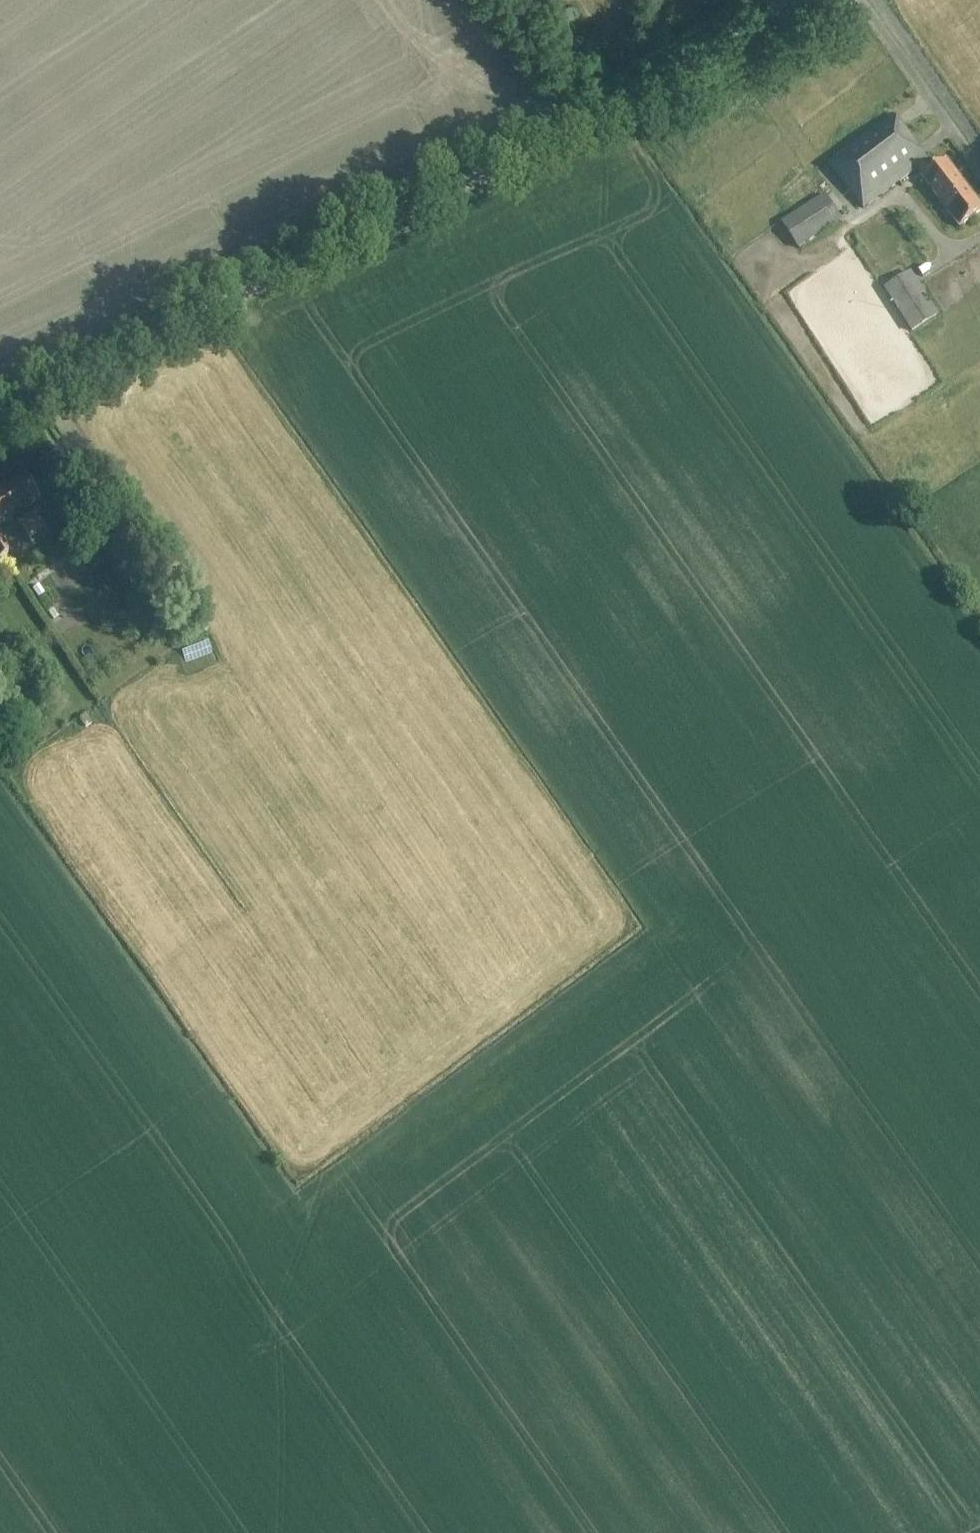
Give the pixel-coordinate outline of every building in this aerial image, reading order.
[(587,44),(582,48),(587,54),(592,50),(587,44)] [(959,227),(979,211),(979,206),(946,161),(931,172),(923,162),(926,160),(893,115),(829,163),(862,208),(917,168),(924,178),(923,179),(959,227)] [(782,222),(799,248),(840,221),(823,195),(782,222)] [(938,315),(910,272),(884,289),(912,332),(938,315)] [(37,495),(22,472),(0,487),(0,519),(37,495)] [(10,547),(0,532),(0,553),(10,547)] [(205,657),(231,648),(227,634),(200,642),(205,657)]
